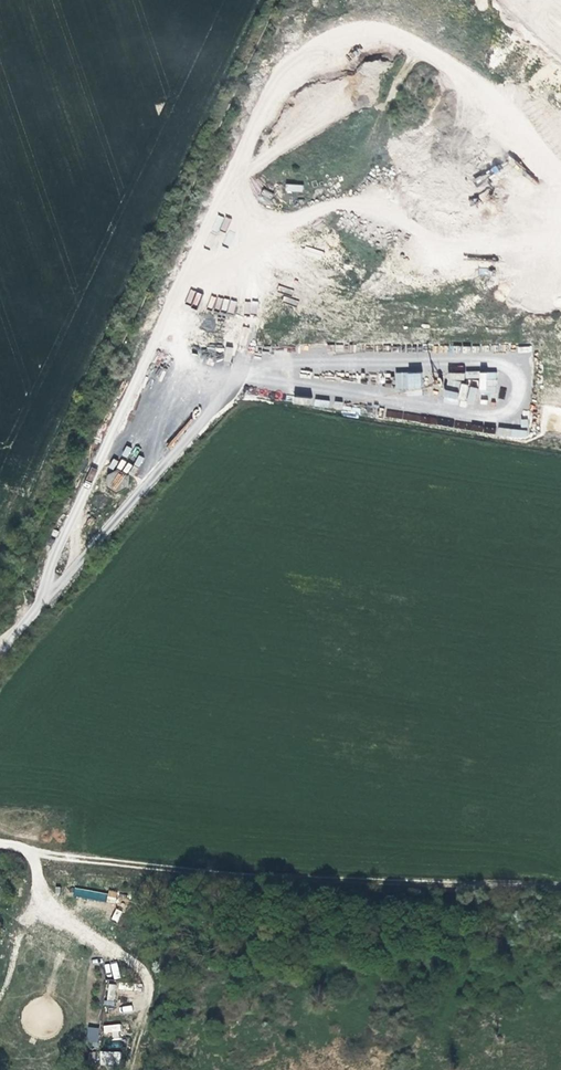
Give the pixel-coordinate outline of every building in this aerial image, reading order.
[(302,192),(303,185),(285,183),(285,191),(302,192)] [(221,230),(227,231),(230,218),(223,216),(221,230)] [(229,245),(234,234),(228,231),(223,243),(229,245)] [(190,289),(185,302),(197,307),(202,293),(190,289)] [(211,295),(207,306),(234,314),(237,302),(211,295)] [(244,313),(258,314),(258,301),(244,300),(244,313)] [(474,405),(477,387),(462,384),(464,373),(462,373),(464,364),(450,362),(446,385),(459,387),(458,392),(444,390),(442,403),(458,405),(458,403),(474,405)] [(421,389),(421,373),(395,372),(394,389),(421,389)] [(315,399),(314,406),(329,408),(330,401),(315,399)] [(497,426),(496,435),(527,439),(528,431),(497,426)] [(91,467),(86,480),(92,482),(97,469),(91,467)] [(111,469),(104,486),(118,491),(125,475),(111,469)] [(106,900),(107,892),(73,889),(73,897),(106,900)] [(115,903),(117,891),(108,890),(106,901),(115,903)] [(115,908),(111,919),(118,922),(122,911),(115,908)] [(107,979),(120,976),(117,962),(104,965),(107,979)] [(114,1006),(117,984),(108,983),(105,1005),(114,1006)] [(104,1039),(121,1037),(119,1023),(103,1025),(104,1039)] [(98,1041),(98,1027),(87,1027),(87,1041),(98,1041)] [(120,1066),(120,1052),(100,1051),(99,1065),(120,1066)]
